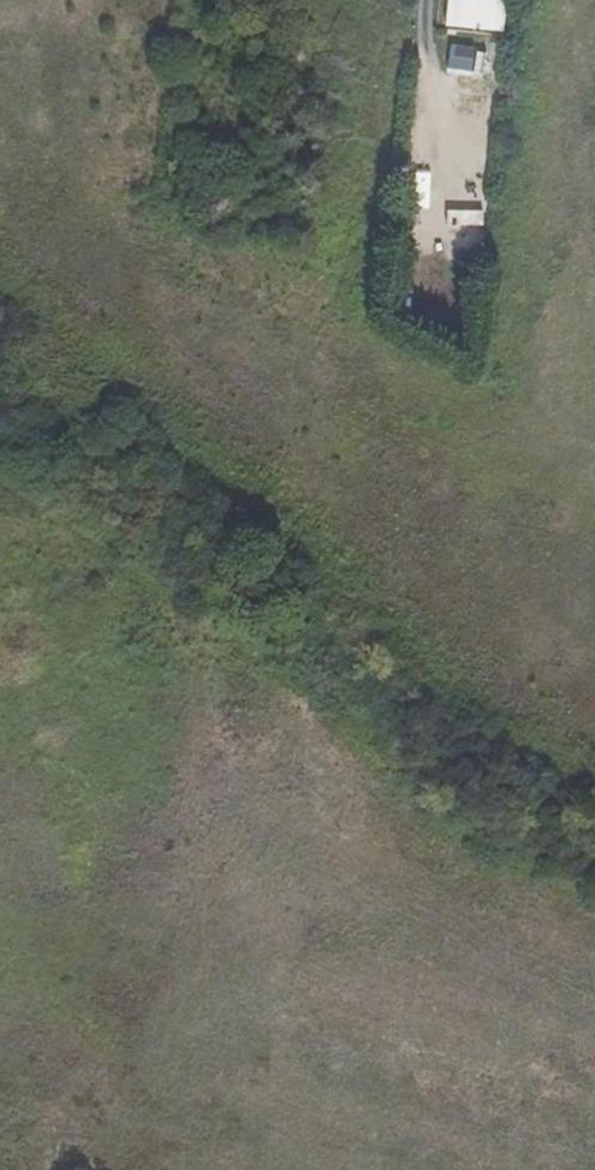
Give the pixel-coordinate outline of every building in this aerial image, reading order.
[(507,0),(448,0),(444,21),(502,31),(507,0)]
